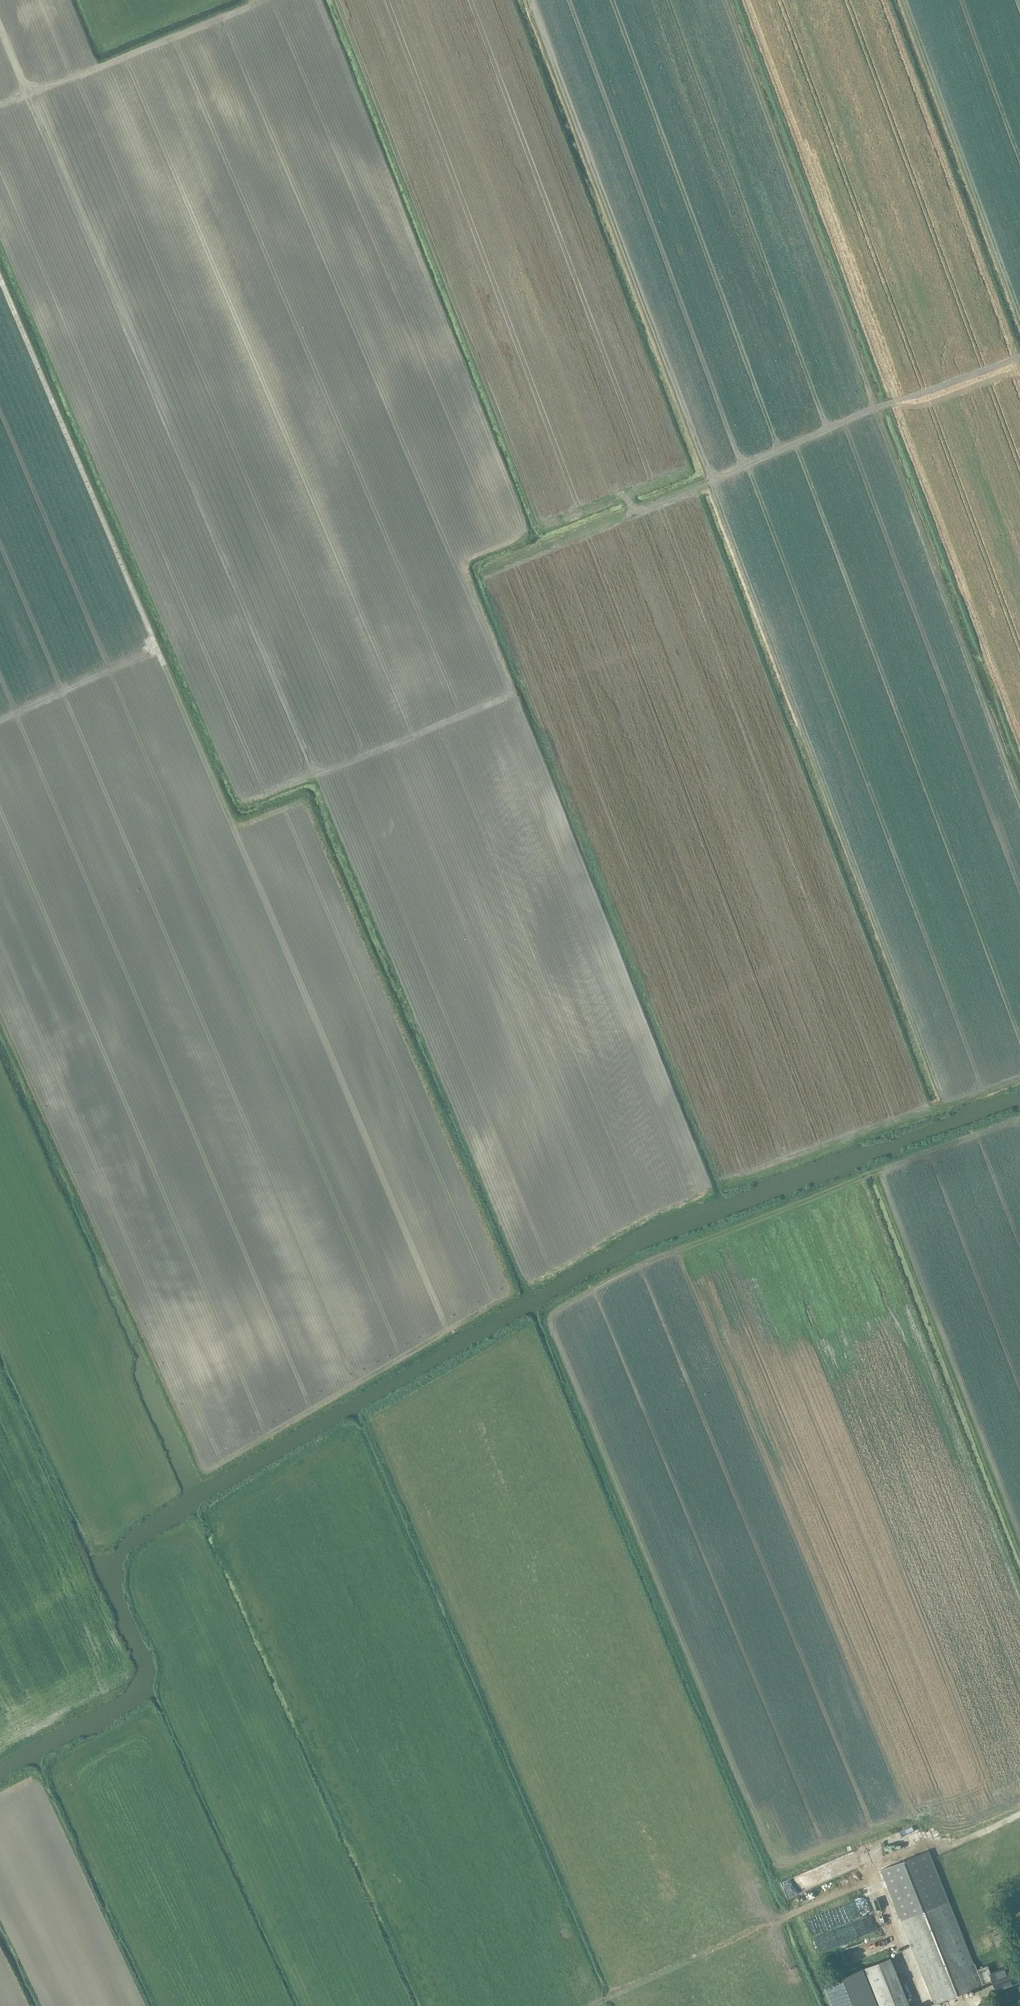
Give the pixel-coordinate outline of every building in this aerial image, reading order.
[(196,30),(209,25),(208,21),(194,26),(196,30)] [(882,1870),(901,1920),(949,1901),(930,1851),(882,1870)] [(843,1874),(846,1883),(860,1878),(857,1869),(843,1874)] [(837,1903),(839,1907),(809,1920),(815,1935),(864,1913),(856,1895),(837,1903)] [(949,1901),(901,1920),(935,2004),(983,1984),(983,1983),(977,1969),(978,1969),(976,1963),(974,1964),(949,1901)] [(845,1965),(867,1955),(862,1943),(840,1954),(845,1965)] [(880,2005),(911,2005),(891,1957),(865,1968),(880,2005)] [(978,1969),(977,1969),(983,1983),(993,1979),(997,1990),(1019,1981),(1012,1963),(991,1972),(988,1965),(978,1969)] [(833,2005),(878,2005),(862,1966),(823,1981),(833,2005)]
